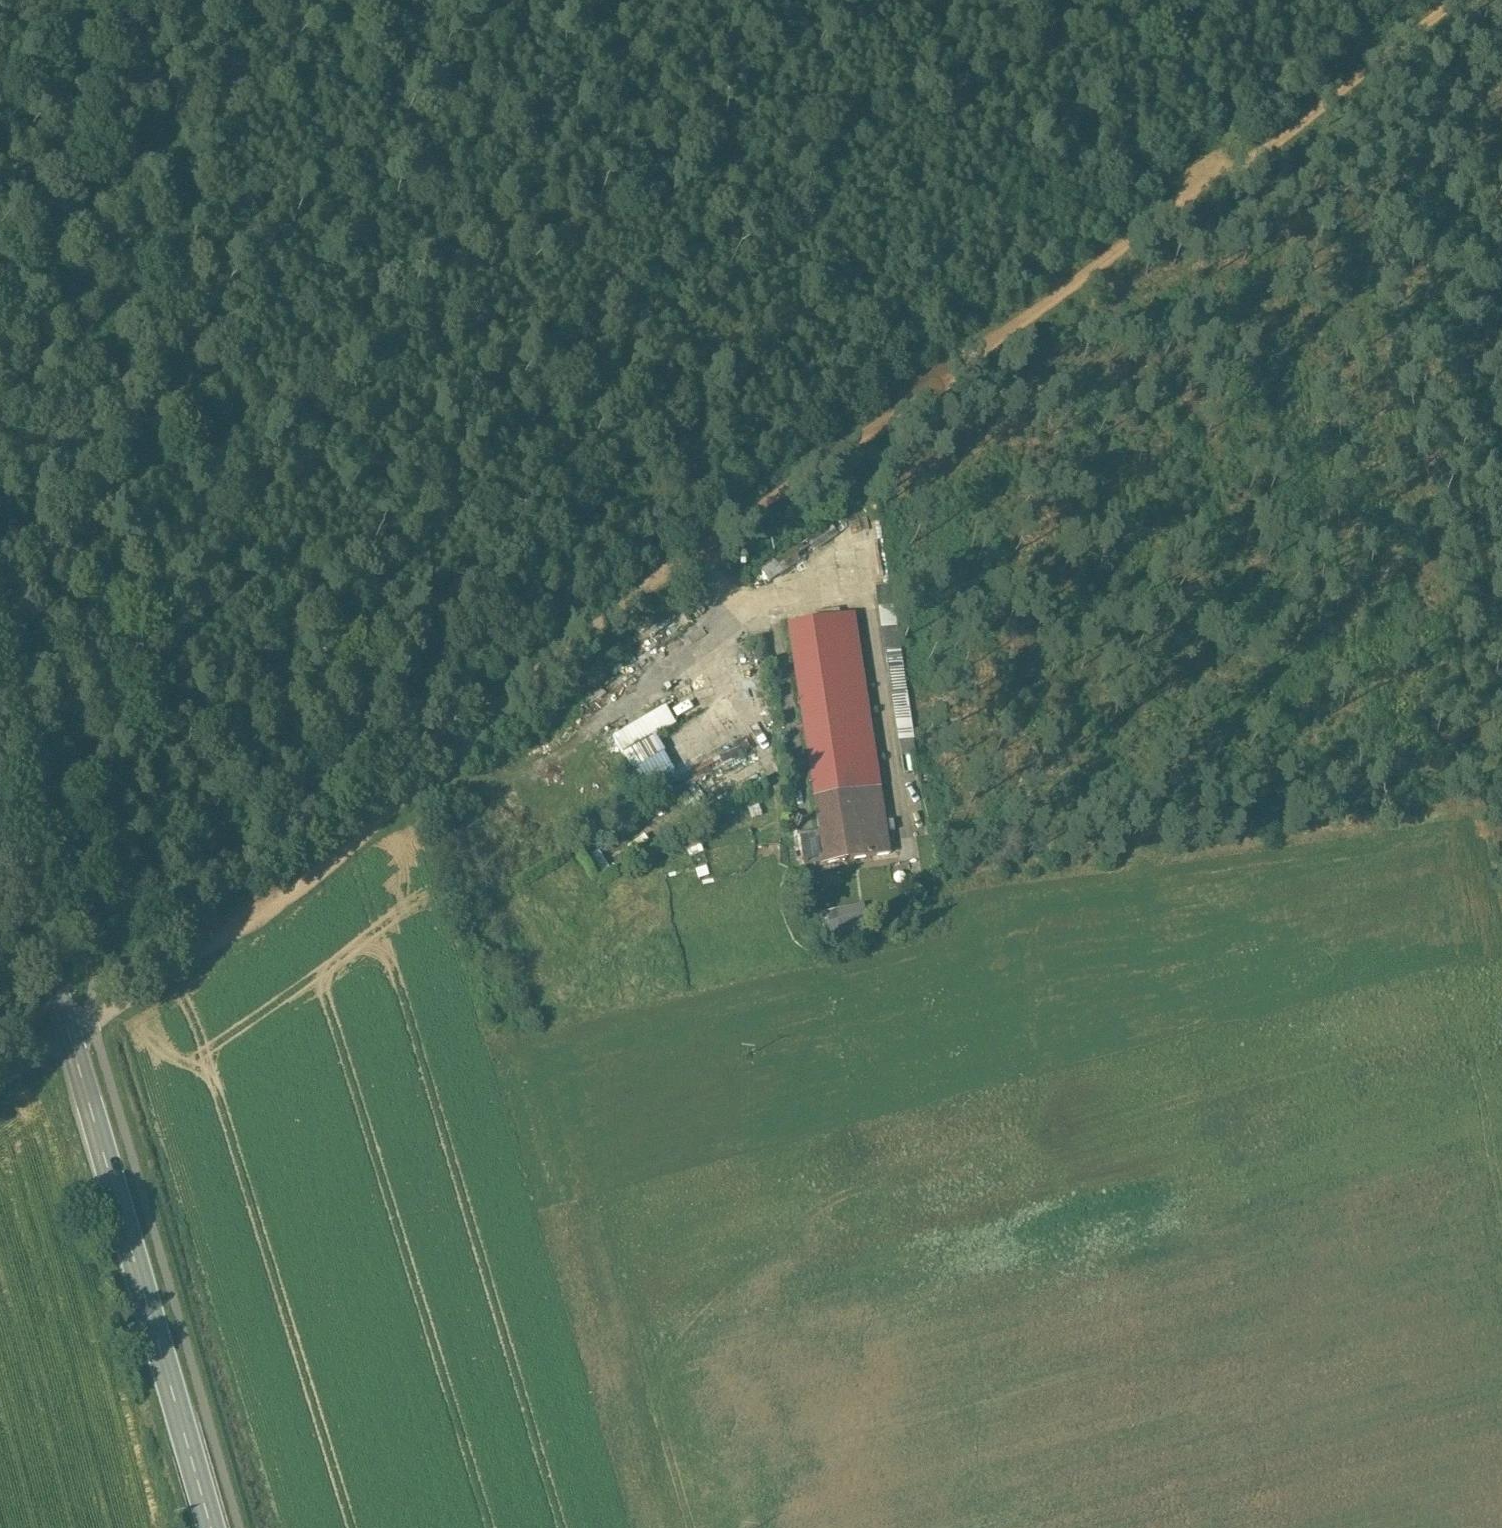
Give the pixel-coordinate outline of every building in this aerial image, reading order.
[(890,855),(855,617),(788,626),(819,832),(800,836),(805,866),(825,864),(825,865),(890,855)] [(666,749),(657,734),(678,722),(666,703),(613,734),(633,768),(666,749)] [(749,738),(697,763),(703,776),(755,751),(749,738)] [(600,847),(592,852),(602,873),(611,868),(600,847)] [(879,936),(870,899),(835,907),(844,944),(879,936)]
